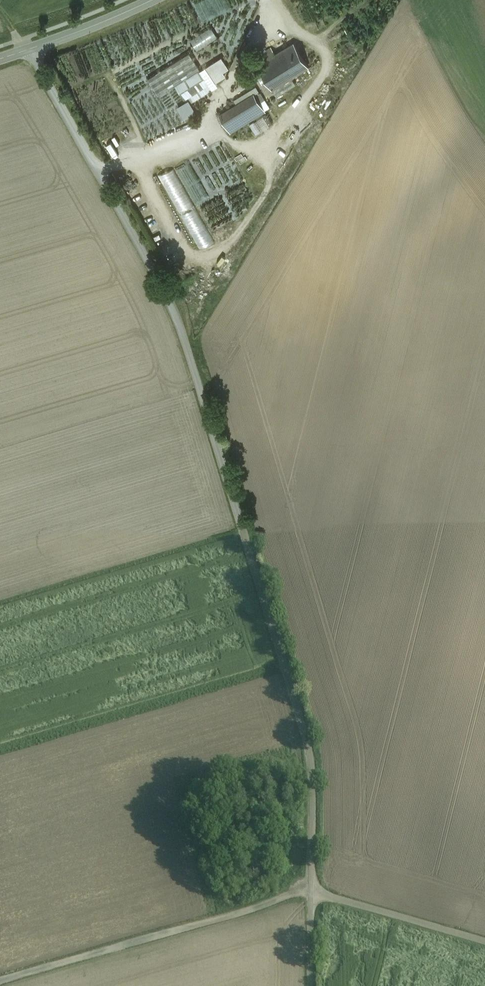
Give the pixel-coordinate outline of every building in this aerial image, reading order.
[(232,7),(229,0),(205,0),(212,16),(232,7)] [(215,28),(195,38),(199,46),(219,36),(215,28)] [(294,43),(275,55),(290,78),(308,67),(294,43)] [(290,78),(275,55),(258,65),(273,89),(290,78)] [(221,70),(212,76),(216,83),(226,77),(221,70)] [(260,93),(227,112),(235,126),(264,109),(260,103),(264,100),(260,93)] [(180,107),(187,119),(199,112),(192,100),(180,107)] [(160,175),(162,182),(181,175),(178,169),(160,175)] [(200,251),(216,243),(180,175),(164,183),(200,251)]
